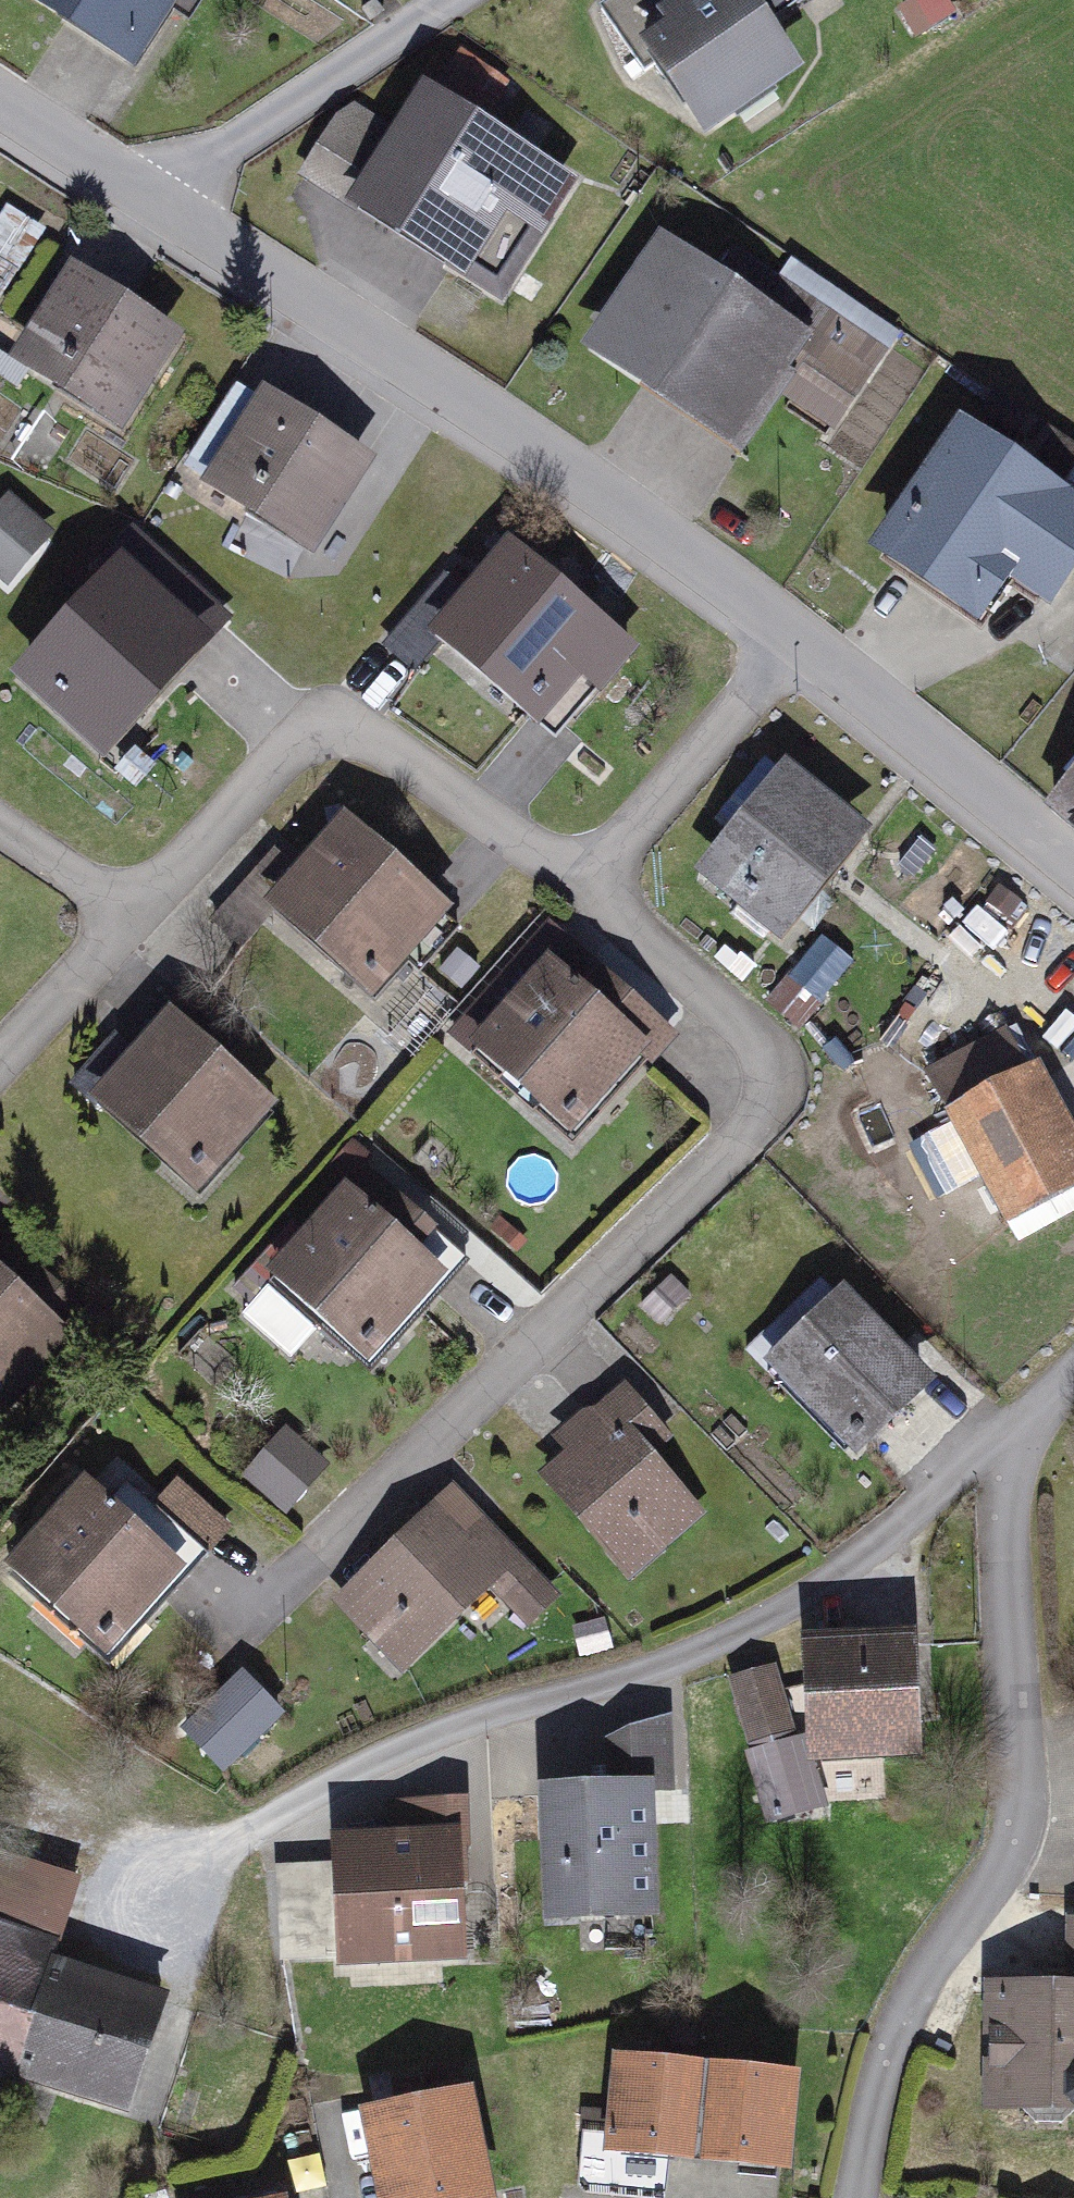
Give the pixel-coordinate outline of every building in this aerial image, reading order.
[(150,81),(199,0),(17,0),(150,81)] [(670,25),(679,38),(659,52),(721,142),(811,80),(777,30),(820,0),(707,0),(670,25)] [(357,107),(308,188),(485,293),(524,227),(555,246),(589,189),(540,159),(563,122),(460,61),(413,141),(357,107)] [(0,225),(0,273),(11,279),(42,222),(11,205),(0,225)] [(674,229),(590,355),(750,462),(808,375),(861,411),(888,371),(674,229)] [(198,343),(83,275),(24,374),(140,442),(198,343)] [(994,395),(978,421),(1020,445),(1035,418),(994,395)] [(386,465),(274,397),(212,498),(324,566),(386,465)] [(888,563),(996,638),(1029,590),(1071,619),(1073,614),(1073,503),(977,436),(888,563)] [(0,501),(0,573),(12,582),(57,527),(10,488),(0,501)] [(636,648),(522,554),(447,645),(561,738),(636,648)] [(226,656),(133,574),(27,694),(119,776),(226,656)] [(878,843),(789,784),(713,897),(802,957),(878,843)] [(1057,815),(1073,828),(1073,793),(1057,815)] [(365,833),(283,924),(386,1017),(469,926),(365,833)] [(678,1040),(572,954),(481,1065),(588,1151),(678,1040)] [(187,1029),(109,1115),(206,1203),(285,1117),(187,1029)] [(933,1087),(1019,1245),(1073,1215),(1073,1129),(1024,1038),(933,1087)] [(378,1176),(283,1281),(362,1353),(386,1326),(409,1346),(480,1268),(378,1176)] [(0,1267),(0,1430),(2,1432),(84,1343),(0,1267)] [(843,1276),(761,1355),(865,1464),(948,1385),(843,1276)] [(636,1387),(567,1444),(578,1458),(550,1482),(636,1586),(715,1521),(647,1438),(666,1423),(636,1387)] [(287,1422),(245,1471),(290,1510),(332,1462),(287,1422)] [(100,1486),(20,1576),(116,1662),(196,1572),(100,1486)] [(464,1501),(355,1608),(414,1668),(494,1590),(537,1633),(566,1605),(464,1501)] [(940,1640),(822,1645),(827,1766),(945,1762),(940,1640)] [(245,1678),(191,1734),(232,1773),(286,1717),(245,1678)] [(612,1792),(557,1794),(558,1912),(676,1921),(674,1715),(616,1742),(612,1792)] [(396,1838),(341,1840),(343,1969),(481,1970),(476,1780),(395,1806),(396,1838)] [(149,2127),(191,1990),(74,1954),(101,1868),(0,1837),(0,2081),(149,2127)] [(283,1954),(335,1952),(330,1858),(279,1860),(283,1954)] [(995,1998),(993,2117),(1073,2119),(1073,1999),(995,1998)] [(815,2081),(628,2061),(618,2160),(805,2179),(815,2081)] [(379,2118),(395,2197),(508,2197),(487,2096),(379,2118)]
